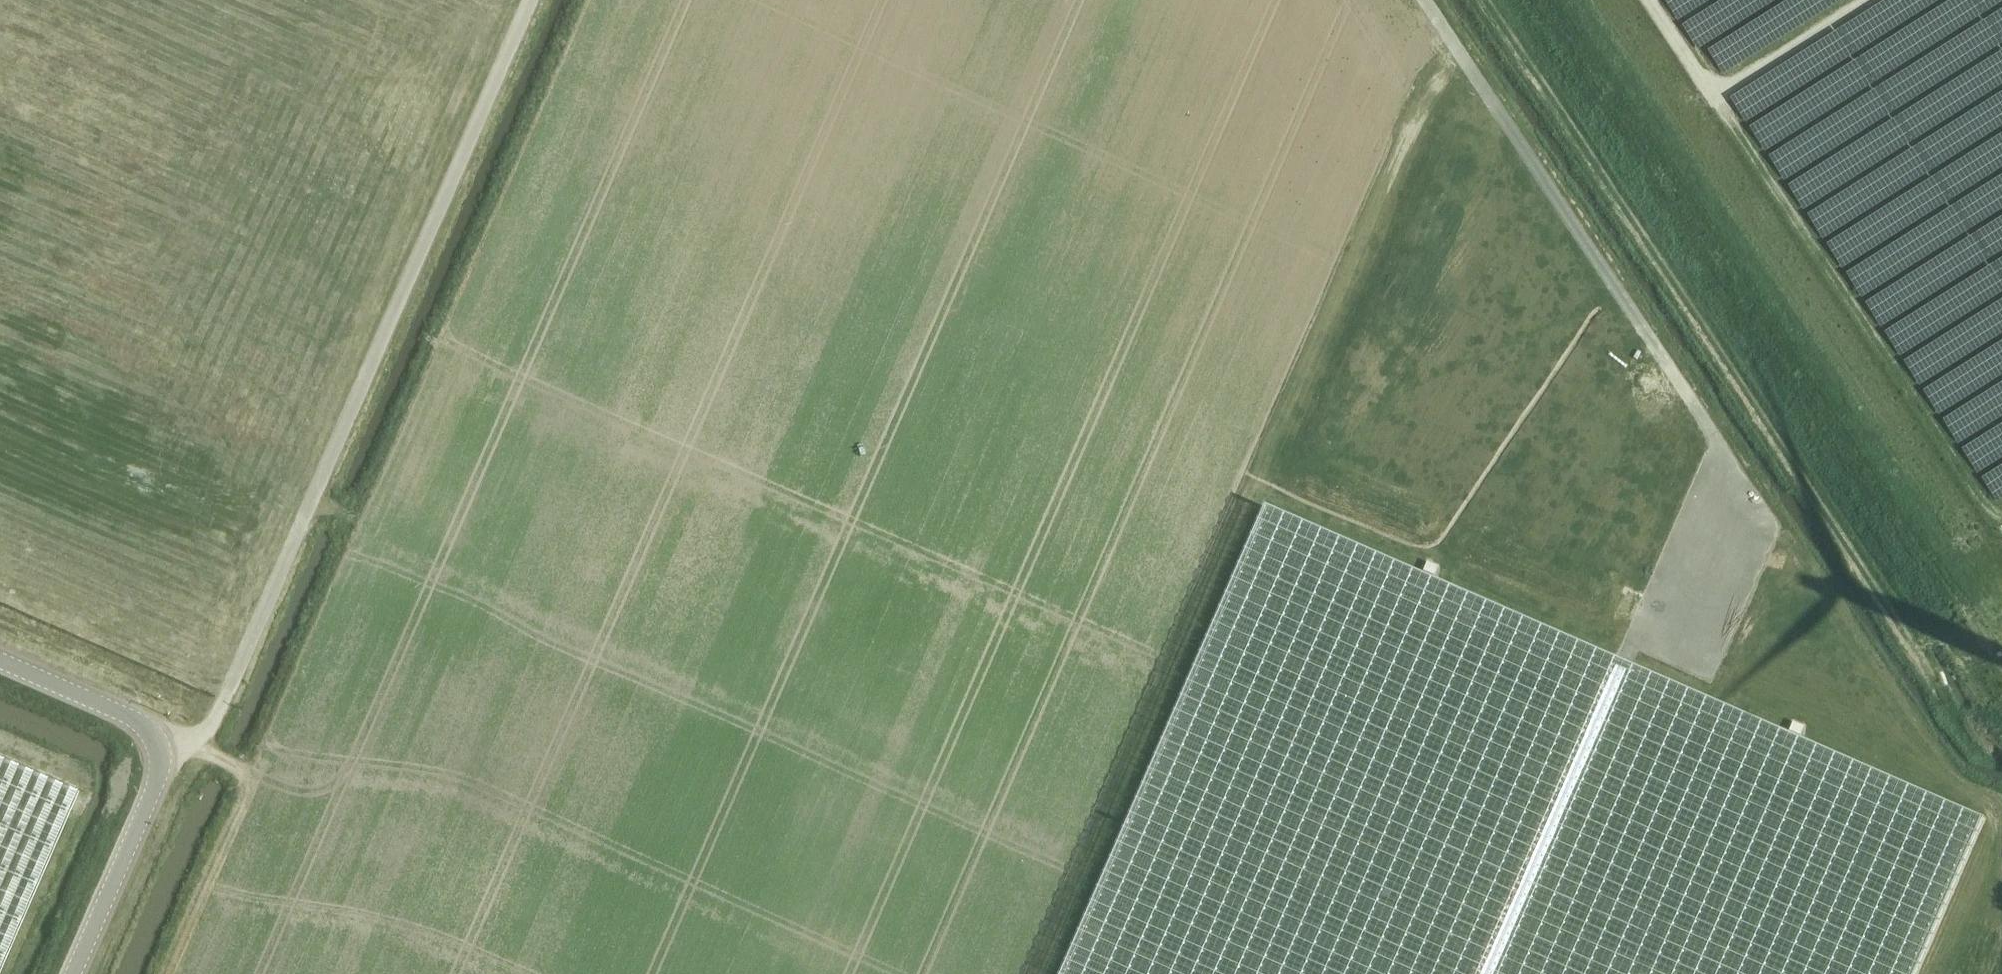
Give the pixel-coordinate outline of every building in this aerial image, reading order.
[(1983,820),(1266,507),(1062,973),(1916,973),(1983,820)] [(0,763),(0,973),(77,796),(0,763)]
